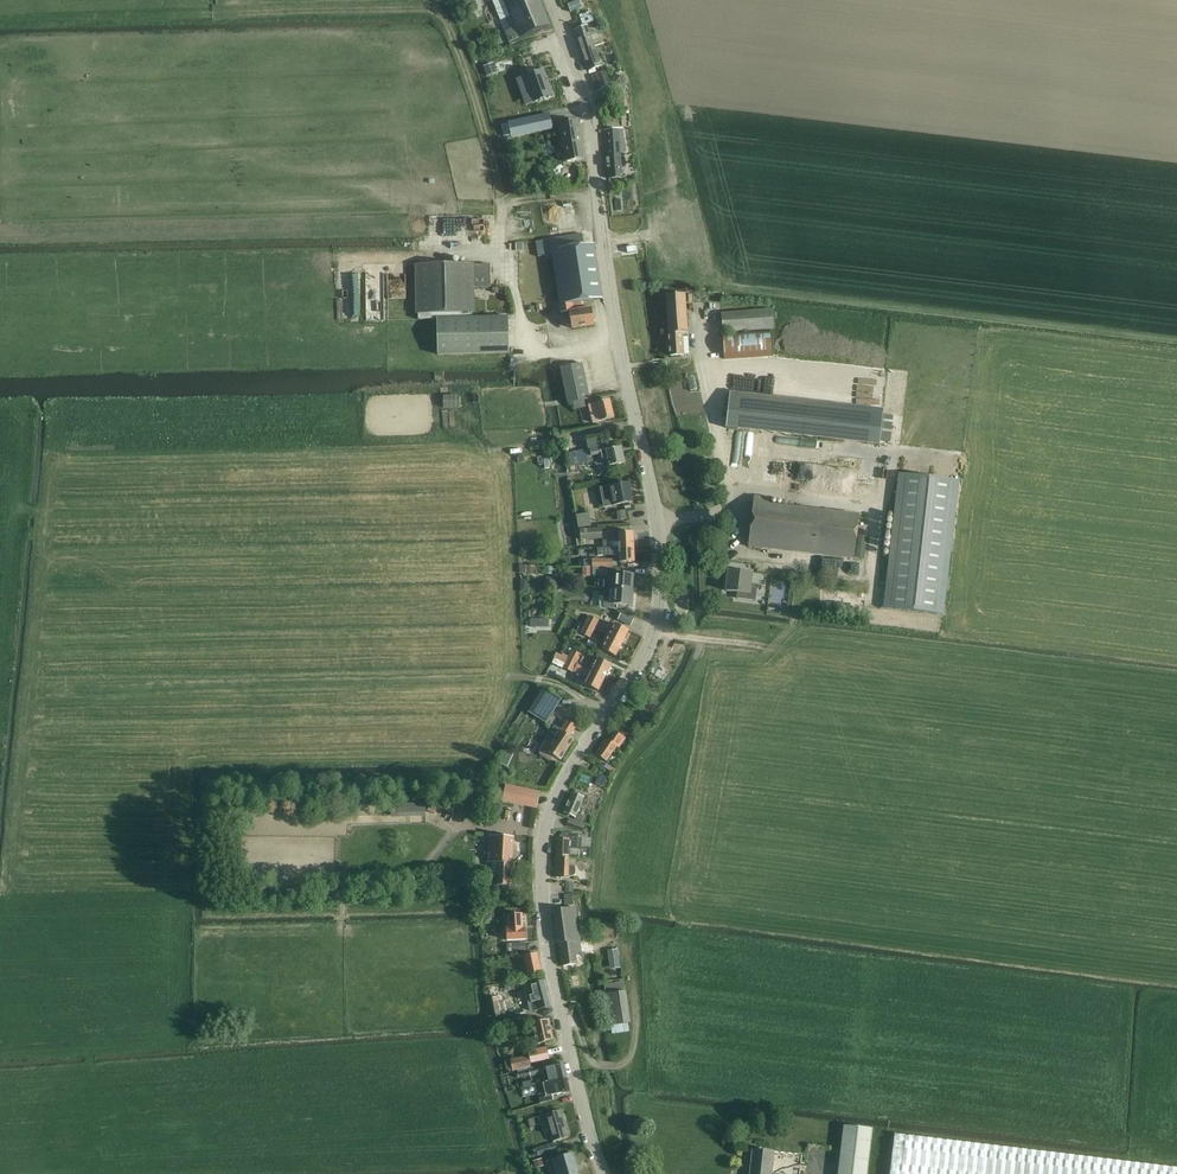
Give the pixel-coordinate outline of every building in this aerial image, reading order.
[(496,10),(505,32),(507,37),(510,43),(519,39),(549,26),(539,0),(492,0),(496,10)] [(570,13),(581,9),(579,1),(568,6),(570,13)] [(474,3),(466,6),(469,12),(477,9),(474,3)] [(593,22),(590,12),(579,16),(583,26),(593,22)] [(587,28),(574,32),(581,51),(594,47),(603,44),(601,37),(592,40),(588,30),(587,28)] [(594,47),(581,51),(581,52),(588,71),(601,67),(594,47)] [(495,58),(483,63),(489,77),(502,71),(501,68),(514,62),(510,52),(495,58)] [(543,70),(524,77),(534,103),(553,96),(543,70)] [(594,76),(591,77),(595,88),(598,87),(607,84),(603,73),(594,76)] [(542,116),(509,123),(511,135),(544,127),(542,116)] [(567,162),(584,160),(577,121),(561,124),(567,162)] [(622,129),(607,131),(604,131),(606,158),(608,179),(622,177),(620,157),(624,157),(622,129)] [(552,255),(560,303),(561,314),(570,312),(572,329),(595,325),(592,309),(585,310),(583,302),(603,299),(595,244),(585,246),(583,234),(550,240),(536,242),(538,257),(552,255)] [(437,319),(438,355),(509,353),(508,316),(473,317),(472,287),(490,287),(490,264),(417,265),(418,319),(437,319)] [(666,295),(670,356),(689,355),(685,294),(666,295)] [(722,333),(773,329),(772,310),(721,314),(722,333)] [(722,335),(724,359),(771,356),(769,332),(722,335)] [(568,403),(573,402),(585,400),(590,399),(582,363),(561,368),(568,403)] [(727,390),(723,426),(829,439),(833,402),(727,390)] [(444,408),(459,408),(459,396),(443,396),(444,408)] [(586,407),(585,400),(573,402),(574,410),(586,407)] [(595,403),(588,405),(592,423),(594,423),(600,422),(601,421),(614,418),(610,401),(610,400),(597,403),(595,403)] [(834,403),(830,439),(870,443),(874,407),(834,403)] [(569,452),(568,453),(571,466),(592,462),(591,456),(592,456),(601,454),(603,460),(609,459),(610,466),(625,463),(622,447),(615,449),(614,444),(602,446),(590,449),(590,448),(588,449),(587,449),(569,452)] [(884,608),(942,615),(958,481),(899,474),(884,608)] [(609,487),(601,489),(605,507),(612,506),(616,505),(633,502),(629,483),(616,486),(609,487)] [(748,547),(854,559),(859,515),(769,505),(770,498),(754,497),(748,547)] [(625,511),(616,512),(618,521),(626,520),(625,511)] [(576,515),(578,528),(592,526),(589,513),(576,515)] [(602,538),(601,528),(580,530),(581,540),(602,538)] [(619,533),(620,548),(634,547),(634,532),(619,533)] [(603,548),(597,548),(597,556),(603,556),(612,556),(620,555),(620,563),(635,562),(634,547),(620,548),(611,548),(603,548)] [(526,566),(519,565),(519,573),(526,573),(526,575),(535,575),(536,567),(526,567),(526,566)] [(583,568),(582,568),(582,576),(590,576),(590,575),(590,567),(583,568)] [(729,577),(727,591),(737,592),(736,599),(755,601),(757,585),(753,585),(752,585),(753,574),(753,573),(730,570),(729,577)] [(605,580),(604,588),(609,589),(613,589),(633,591),(634,575),(614,574),(614,580),(605,580)] [(604,595),(603,595),(604,609),(607,609),(614,610),(614,604),(632,606),(633,591),(613,589),(609,589),(604,588),(604,595)] [(631,626),(634,620),(621,613),(618,620),(631,626)] [(590,616),(585,625),(592,628),(595,629),(599,620),(590,616)] [(530,619),(530,627),(538,627),(546,627),(548,627),(548,619),(546,619),(539,619),(530,619)] [(609,629),(606,635),(608,637),(609,637),(622,644),(629,630),(616,624),(615,623),(611,630),(609,629)] [(585,625),(581,634),(590,638),(595,629),(592,628),(585,625)] [(602,649),(602,650),(603,650),(616,657),(622,644),(609,637),(608,637),(606,635),(603,641),(605,642),(602,649)] [(572,650),(568,659),(572,662),(577,664),(582,655),(572,650)] [(557,653),(552,662),(553,663),(554,664),(559,666),(563,668),(568,659),(564,657),(561,656),(559,655),(557,653)] [(588,669),(587,670),(592,672),(605,678),(612,665),(598,658),(595,665),(591,663),(588,669)] [(568,659),(563,668),(572,673),(573,672),(584,678),(584,677),(585,674),(587,670),(577,664),(572,662),(568,659)] [(655,662),(649,672),(655,676),(661,665),(655,662)] [(585,674),(584,677),(588,679),(585,685),(598,691),(605,678),(592,672),(587,670),(585,674)] [(543,688),(528,711),(546,723),(546,722),(561,699),(543,688)] [(649,721),(657,710),(641,699),(633,709),(649,721)] [(552,760),(554,756),(561,760),(573,740),(559,731),(560,729),(554,725),(550,732),(557,735),(551,744),(547,742),(540,753),(552,760)] [(619,748),(622,744),(624,740),(628,734),(621,729),(618,734),(614,732),(608,740),(606,739),(595,754),(606,762),(616,746),(619,748)] [(604,767),(612,773),(615,769),(606,763),(604,767)] [(504,799),(536,806),(536,807),(539,793),(507,786),(504,799)] [(571,793),(563,812),(575,817),(574,819),(582,822),(584,817),(577,814),(576,814),(581,804),(584,805),(585,800),(583,799),(583,798),(582,798),(584,794),(577,790),(575,795),(571,793)] [(567,826),(581,832),(584,824),(569,819),(567,826)] [(556,858),(568,859),(569,848),(577,848),(577,834),(562,834),(562,839),(556,839),(556,857),(555,858),(556,858)] [(490,837),(488,862),(491,862),(497,862),(497,873),(497,876),(497,885),(498,885),(510,886),(512,863),(514,838),(490,837)] [(568,878),(568,876),(573,876),(575,874),(575,868),(573,866),(568,866),(568,859),(556,858),(555,877),(568,878)] [(572,894),(564,895),(564,906),(573,905),(572,894)] [(554,911),(558,943),(558,944),(560,944),(563,966),(577,964),(575,953),(581,952),(575,908),(554,911)] [(508,915),(509,929),(507,929),(507,940),(526,939),(525,928),(523,929),(522,914),(508,915)] [(526,951),(526,950),(526,943),(507,943),(507,952),(526,951)] [(618,949),(607,950),(608,962),(619,960),(618,949)] [(528,976),(541,973),(537,954),(524,956),(528,976)] [(612,1034),(629,1031),(628,1023),(631,1023),(626,991),(624,981),(604,985),(606,994),(601,995),(605,1027),(611,1026),(612,1034)] [(544,982),(524,987),(530,1011),(550,1006),(544,982)] [(514,983),(504,984),(505,991),(515,990),(514,983)] [(490,999),(494,1018),(501,1016),(497,997),(490,999)] [(535,1038),(531,1038),(533,1044),(537,1043),(537,1044),(554,1040),(549,1019),(532,1023),(534,1032),(535,1038)] [(505,1029),(498,1031),(501,1040),(508,1038),(505,1029)] [(546,1047),(527,1051),(528,1055),(530,1064),(549,1059),(546,1047)] [(528,1055),(511,1060),(513,1070),(514,1071),(517,1070),(529,1067),(531,1067),(530,1064),(528,1055)] [(545,1077),(546,1082),(567,1077),(563,1064),(546,1068),(548,1076),(545,1077)] [(540,1067),(529,1070),(530,1076),(530,1077),(542,1074),(540,1067)] [(529,1070),(517,1072),(519,1078),(530,1076),(529,1070)] [(552,1095),(569,1091),(570,1091),(567,1077),(546,1082),(547,1088),(550,1087),(552,1095)] [(521,1088),(523,1098),(535,1095),(533,1086),(521,1088)] [(553,1141),(565,1138),(569,1137),(561,1110),(545,1114),(553,1141)] [(838,1173),(867,1173),(872,1128),(844,1125),(841,1150),(838,1173)] [(1127,1162),(1098,1158),(902,1135),(894,1134),(890,1173),(1176,1173),(1176,1168),(1127,1162)] [(538,1156),(556,1150),(554,1143),(536,1148),(538,1156)] [(775,1151),(753,1149),(750,1173),(772,1173),(775,1151)] [(575,1166),(577,1166),(573,1154),(546,1162),(549,1173),(578,1173),(575,1166)] [(543,1159),(533,1161),(535,1168),(545,1166),(543,1159)]
